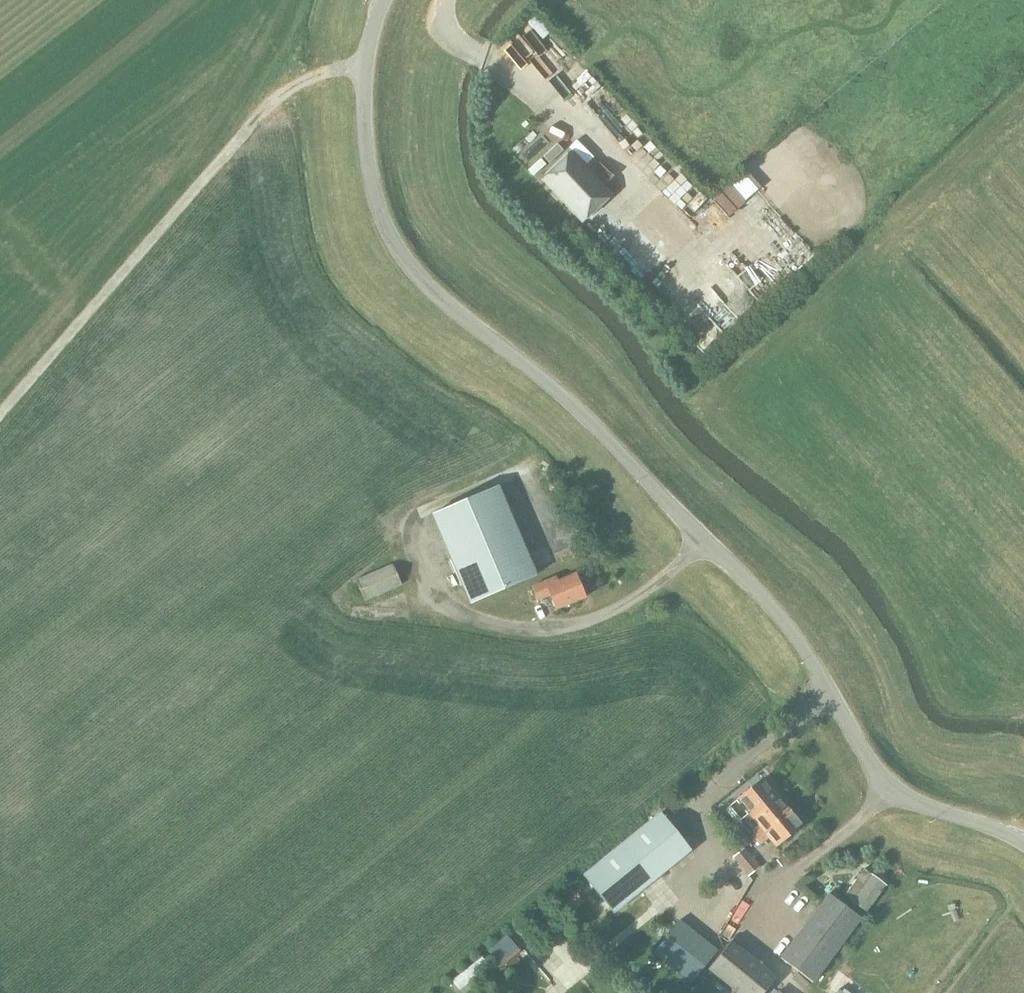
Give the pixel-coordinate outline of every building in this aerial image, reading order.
[(541,178),(582,222),(611,195),(570,151),(541,178)] [(743,169),(715,198),(732,215),(760,186),(743,169)] [(614,251),(643,278),(664,254),(635,228),(614,251)] [(498,486),(432,514),(469,603),(536,575),(498,486)] [(355,579),(364,599),(401,584),(392,563),(355,579)] [(531,586),(536,599),(548,594),(555,609),(585,597),(575,573),(557,580),(556,576),(531,586)] [(729,806),(740,820),(748,813),(758,825),(750,832),(760,844),(768,838),(775,846),(801,825),(763,778),(729,806)] [(694,843),(664,805),(586,869),(617,906),(694,843)] [(749,874),(761,863),(745,846),(733,857),(749,874)] [(843,895),(864,911),(884,886),(863,870),(843,895)] [(780,958),(812,982),(861,918),(828,893),(780,958)] [(653,951),(691,983),(706,964),(718,951),(679,919),(653,951)] [(739,992),(762,992),(770,984),(724,947),(708,968),(739,992)] [(827,987),(834,992),(866,992),(869,989),(840,969),(827,987)]
